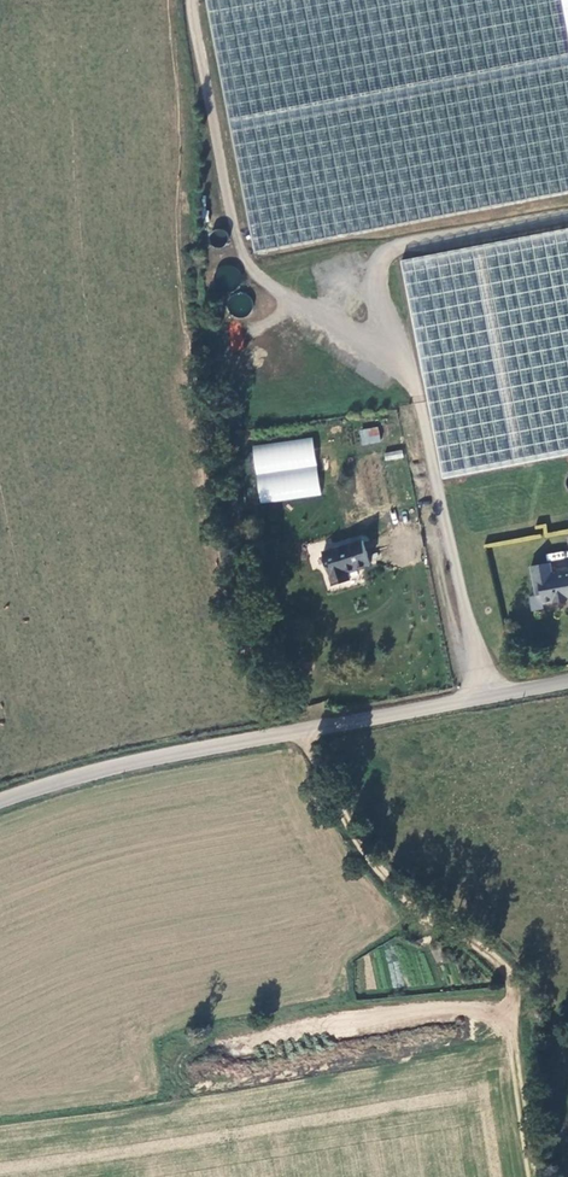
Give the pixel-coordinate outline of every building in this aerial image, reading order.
[(567,196),(567,0),(250,0),(187,13),(241,266),(567,196)] [(215,228),(209,242),(222,247),(228,234),(215,228)] [(387,270),(434,487),(567,459),(567,231),(387,270)] [(242,317),(254,303),(238,290),(227,304),(242,317)] [(374,426),(355,427),(356,441),(375,440),(374,426)] [(257,502),(320,497),(314,438),(252,443),(257,502)] [(383,453),(385,461),(404,458),(403,450),(383,453)] [(356,538),(314,552),(325,585),(342,580),(339,570),(351,565),(364,561),(356,538)] [(339,570),(342,580),(355,576),(351,565),(339,570)] [(567,603),(567,587),(565,576),(546,580),(543,568),(524,572),(529,601),(535,600),(537,609),(547,607),(548,608),(561,605),(562,604),(567,603)] [(441,945),(432,949),(441,966),(449,962),(441,945)]
